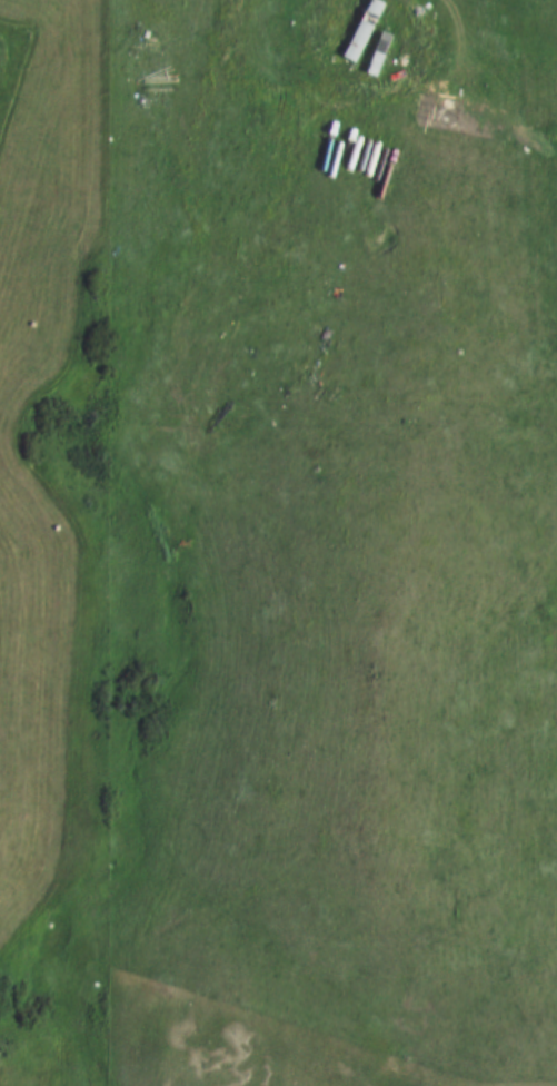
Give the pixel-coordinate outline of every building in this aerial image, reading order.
[(358,36),(368,25),(343,0),(322,0),(358,36)] [(337,50),(362,0),(377,0),(349,56),(337,50)] [(377,26),(387,29),(371,71),(360,67),(377,26)]
